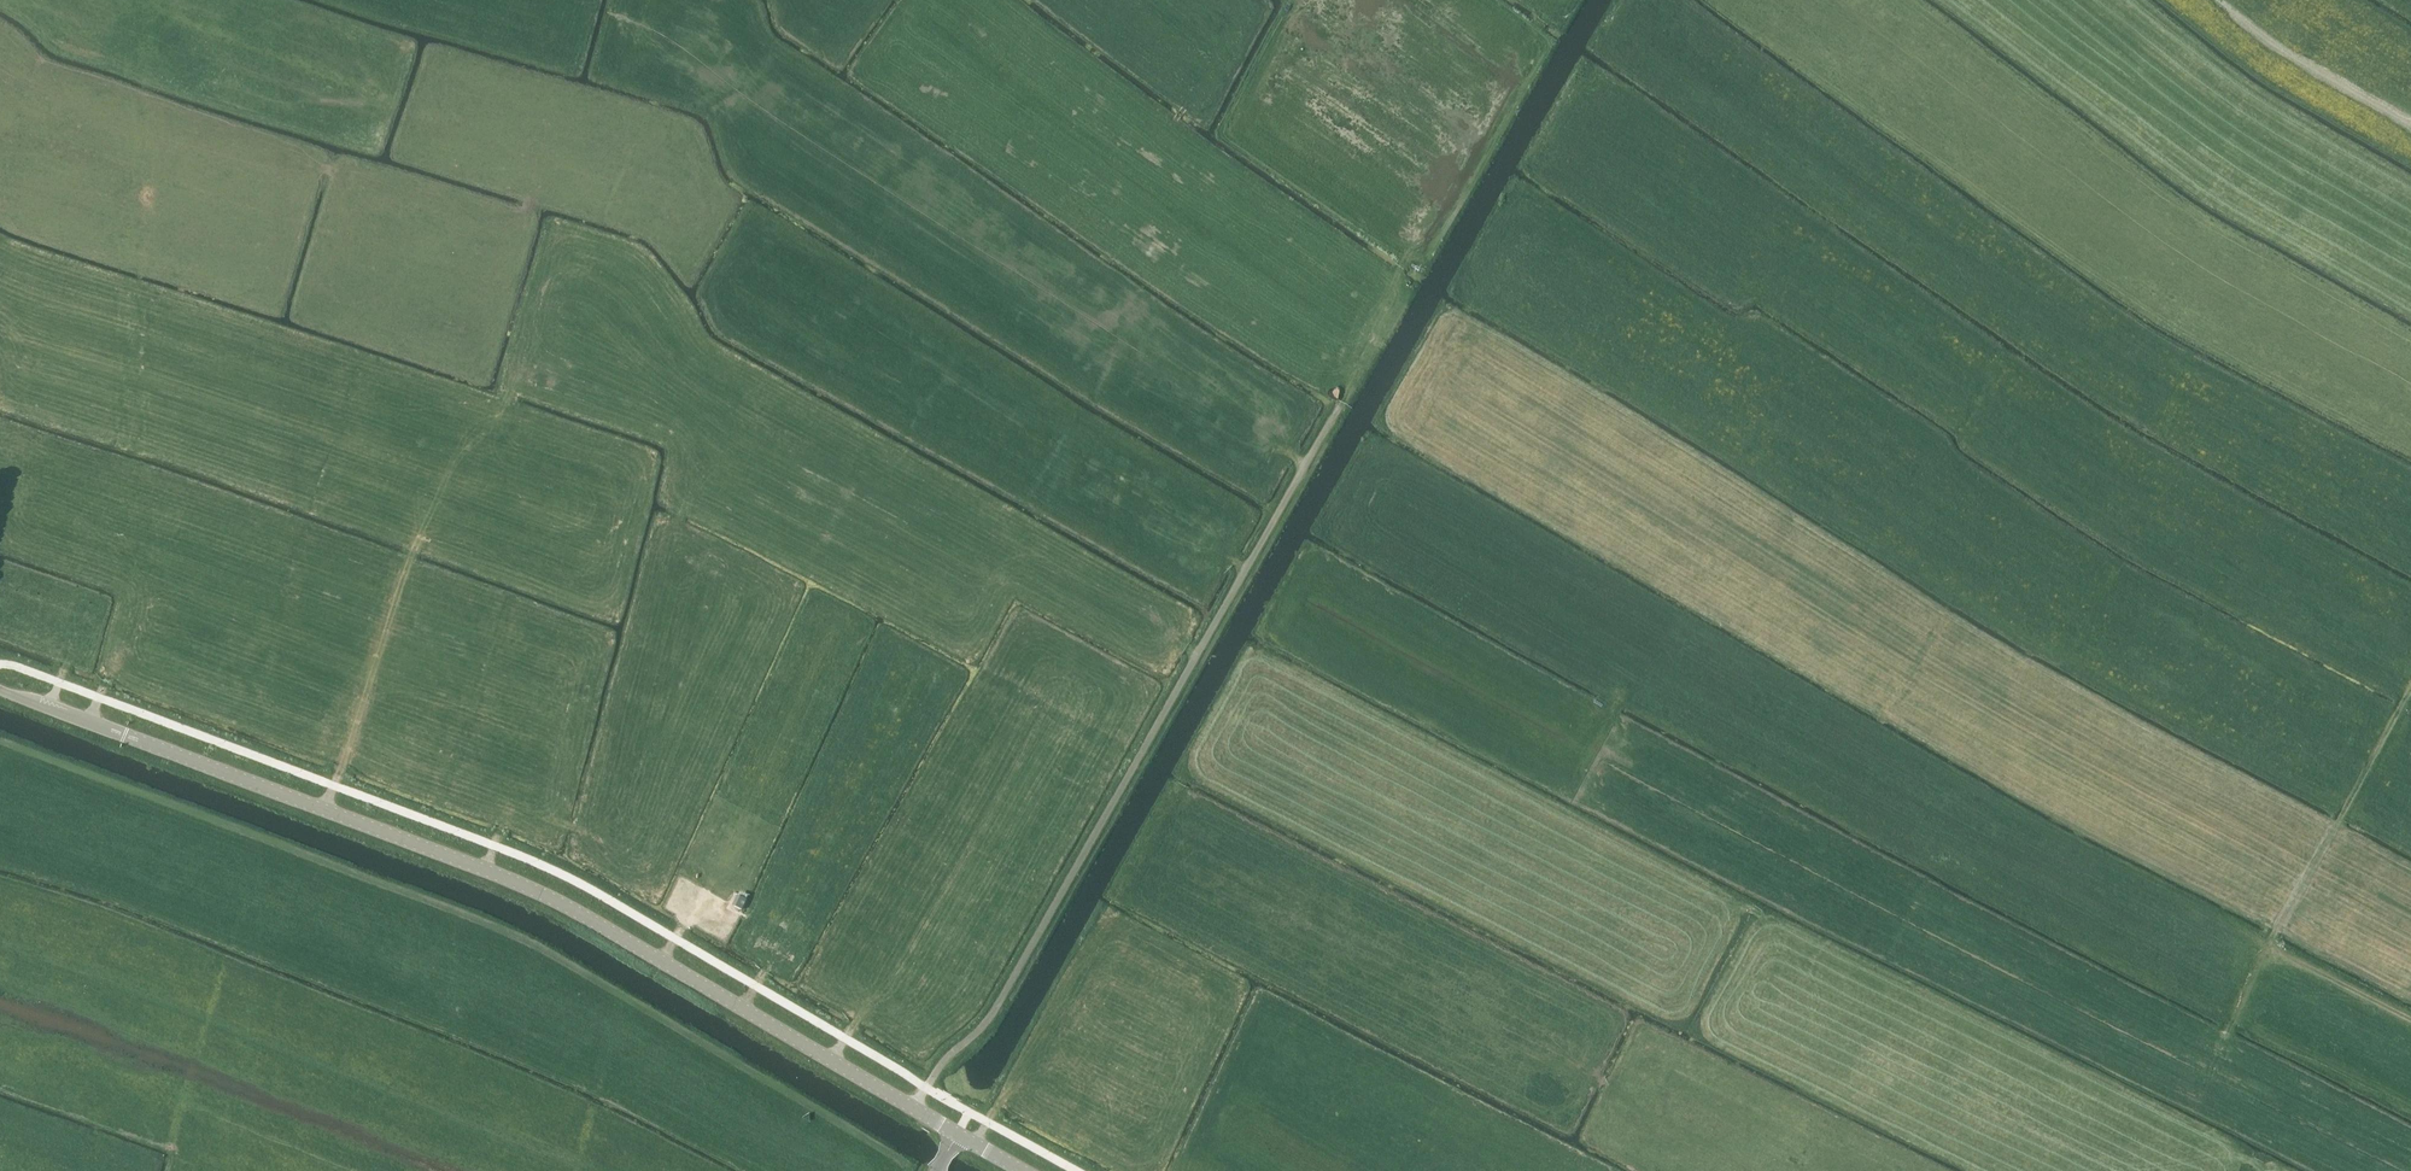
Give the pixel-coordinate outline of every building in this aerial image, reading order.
[(735,906),(742,910),(746,900),(739,897),(735,906)]
